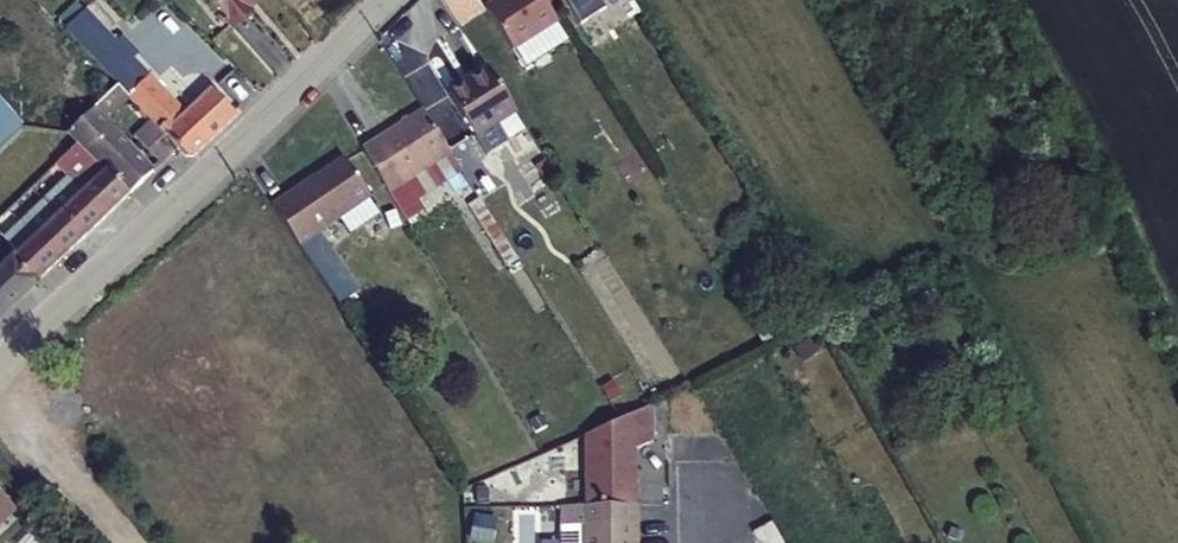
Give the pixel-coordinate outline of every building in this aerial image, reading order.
[(244,6),(252,0),(210,0),(230,23),(247,9),(244,6)] [(525,71),(569,43),(557,25),(541,0),(505,0),(486,12),(512,52),(525,71)] [(88,7),(66,26),(119,85),(133,100),(153,123),(178,150),(181,153),(184,156),(189,157),(193,156),(197,154),(237,118),(229,108),(211,89),(183,113),(88,7)] [(491,72),(450,96),(476,138),(488,158),(529,133),(517,112),(513,106),(491,72)] [(128,104),(133,100),(119,85),(114,89),(128,104)] [(128,104),(114,89),(69,131),(77,141),(79,140),(84,146),(107,170),(130,194),(154,172),(108,123),(128,104)] [(17,122),(0,104),(0,138),(17,122)] [(382,177),(390,193),(452,154),(425,111),(365,149),(382,177)] [(153,123),(149,127),(150,128),(173,154),(178,150),(153,123)] [(160,166),(173,154),(150,128),(149,127),(135,139),(160,166)] [(74,144),(92,164),(72,182),(83,193),(81,194),(104,218),(130,194),(107,170),(79,140),(77,141),(74,144)] [(272,206),(293,237),(366,191),(364,188),(347,161),(318,179),(317,177),(272,206)] [(83,193),(72,182),(46,205),(80,240),(104,218),(81,194),(83,193)] [(299,246),(371,198),(366,191),(293,237),(299,246)] [(481,200),(471,206),(473,211),(508,267),(519,260),(486,208),(481,200)] [(80,240),(46,205),(39,212),(40,213),(49,224),(73,248),(80,240)] [(49,224),(40,213),(39,212),(35,208),(19,222),(57,263),(73,248),(49,224)] [(36,283),(57,263),(19,222),(3,238),(9,244),(19,254),(11,261),(33,285),(36,283)] [(11,261),(0,271),(0,317),(33,285),(11,261)] [(588,502),(635,501),(634,442),(651,432),(648,400),(621,414),(618,415),(585,431),(588,502)] [(0,494),(0,528),(17,512),(0,494)] [(557,504),(560,542),(633,542),(633,540),(640,539),(639,501),(635,501),(588,502),(557,504)]
